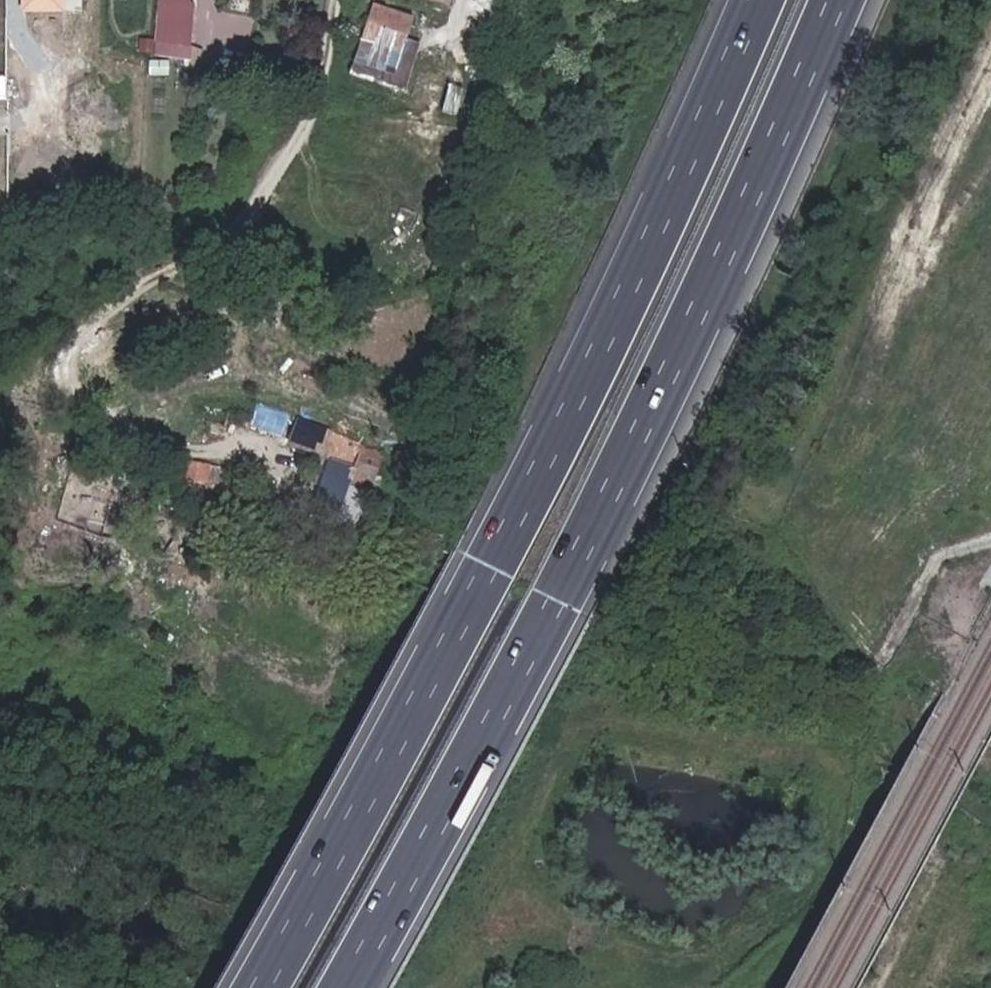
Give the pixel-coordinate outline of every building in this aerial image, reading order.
[(20,14),(64,14),(64,0),(20,0),(20,14)] [(199,0),(160,0),(156,53),(195,56),(199,0)] [(398,47),(409,13),(367,0),(352,49),(375,56),(379,42),(398,47)] [(394,62),(398,47),(379,42),(375,56),(394,62)] [(371,70),(375,56),(352,49),(348,62),(371,70)] [(455,75),(437,73),(435,102),(452,105),(455,75)] [(270,450),(275,430),(255,425),(251,445),(270,450)] [(349,496),(359,455),(345,449),(321,441),(275,430),(270,450),(314,460),(311,477),(304,485),(349,496)] [(188,487),(207,489),(209,463),(190,461),(188,487)] [(207,489),(219,490),(224,464),(209,463),(207,489)] [(224,464),(219,490),(230,490),(232,465),(224,464)] [(346,510),(349,496),(304,485),(293,499),(305,500),(346,510)] [(338,546),(346,510),(305,500),(297,538),(338,546)]
